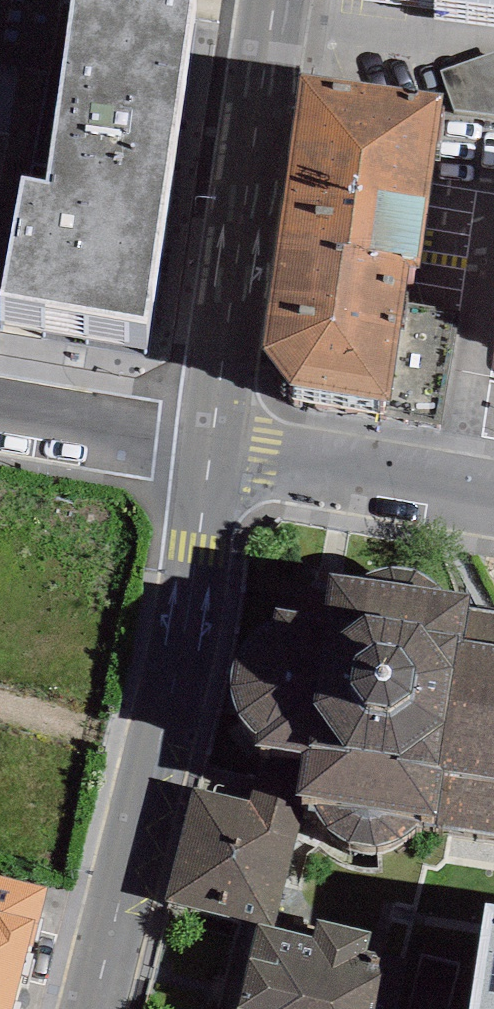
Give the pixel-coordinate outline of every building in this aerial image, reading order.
[(19,77),(44,82),(60,0),(0,0),(0,74),(19,77)] [(431,5),(429,18),(493,26),(493,0),(388,0),(431,5)] [(195,21),(79,4),(48,218),(21,214),(4,334),(146,355),(195,21)] [(8,137),(19,77),(0,74),(0,136),(8,137)] [(441,109),(299,88),(261,364),(292,401),(386,417),(408,281),(418,283),(441,109)] [(493,835),(493,609),(451,603),(448,597),(440,586),(429,577),(416,571),(402,567),(388,567),(374,569),(361,575),(350,584),(347,588),(327,585),(322,614),(275,607),(273,618),(261,623),(249,632),(239,644),(232,657),(229,672),(228,687),(231,701),(238,715),(247,727),(256,735),(254,748),(302,755),(294,806),(314,809),(316,813),(325,825),(336,834),(348,840),(362,844),(376,844),(390,841),(403,835),(415,827),(417,824),(493,835)] [(246,800),(193,787),(164,899),(258,923),(275,928),(304,815),(293,812),(294,806),(302,755),(254,748),(246,800)] [(0,892),(0,1008),(14,1008),(26,961),(31,963),(46,903),(0,892)] [(366,951),(372,930),(319,916),(313,937),(275,928),(258,923),(236,1008),(398,1008),(409,962),(366,951)] [(483,931),(471,1008),(493,1008),(493,932),(483,931)]
